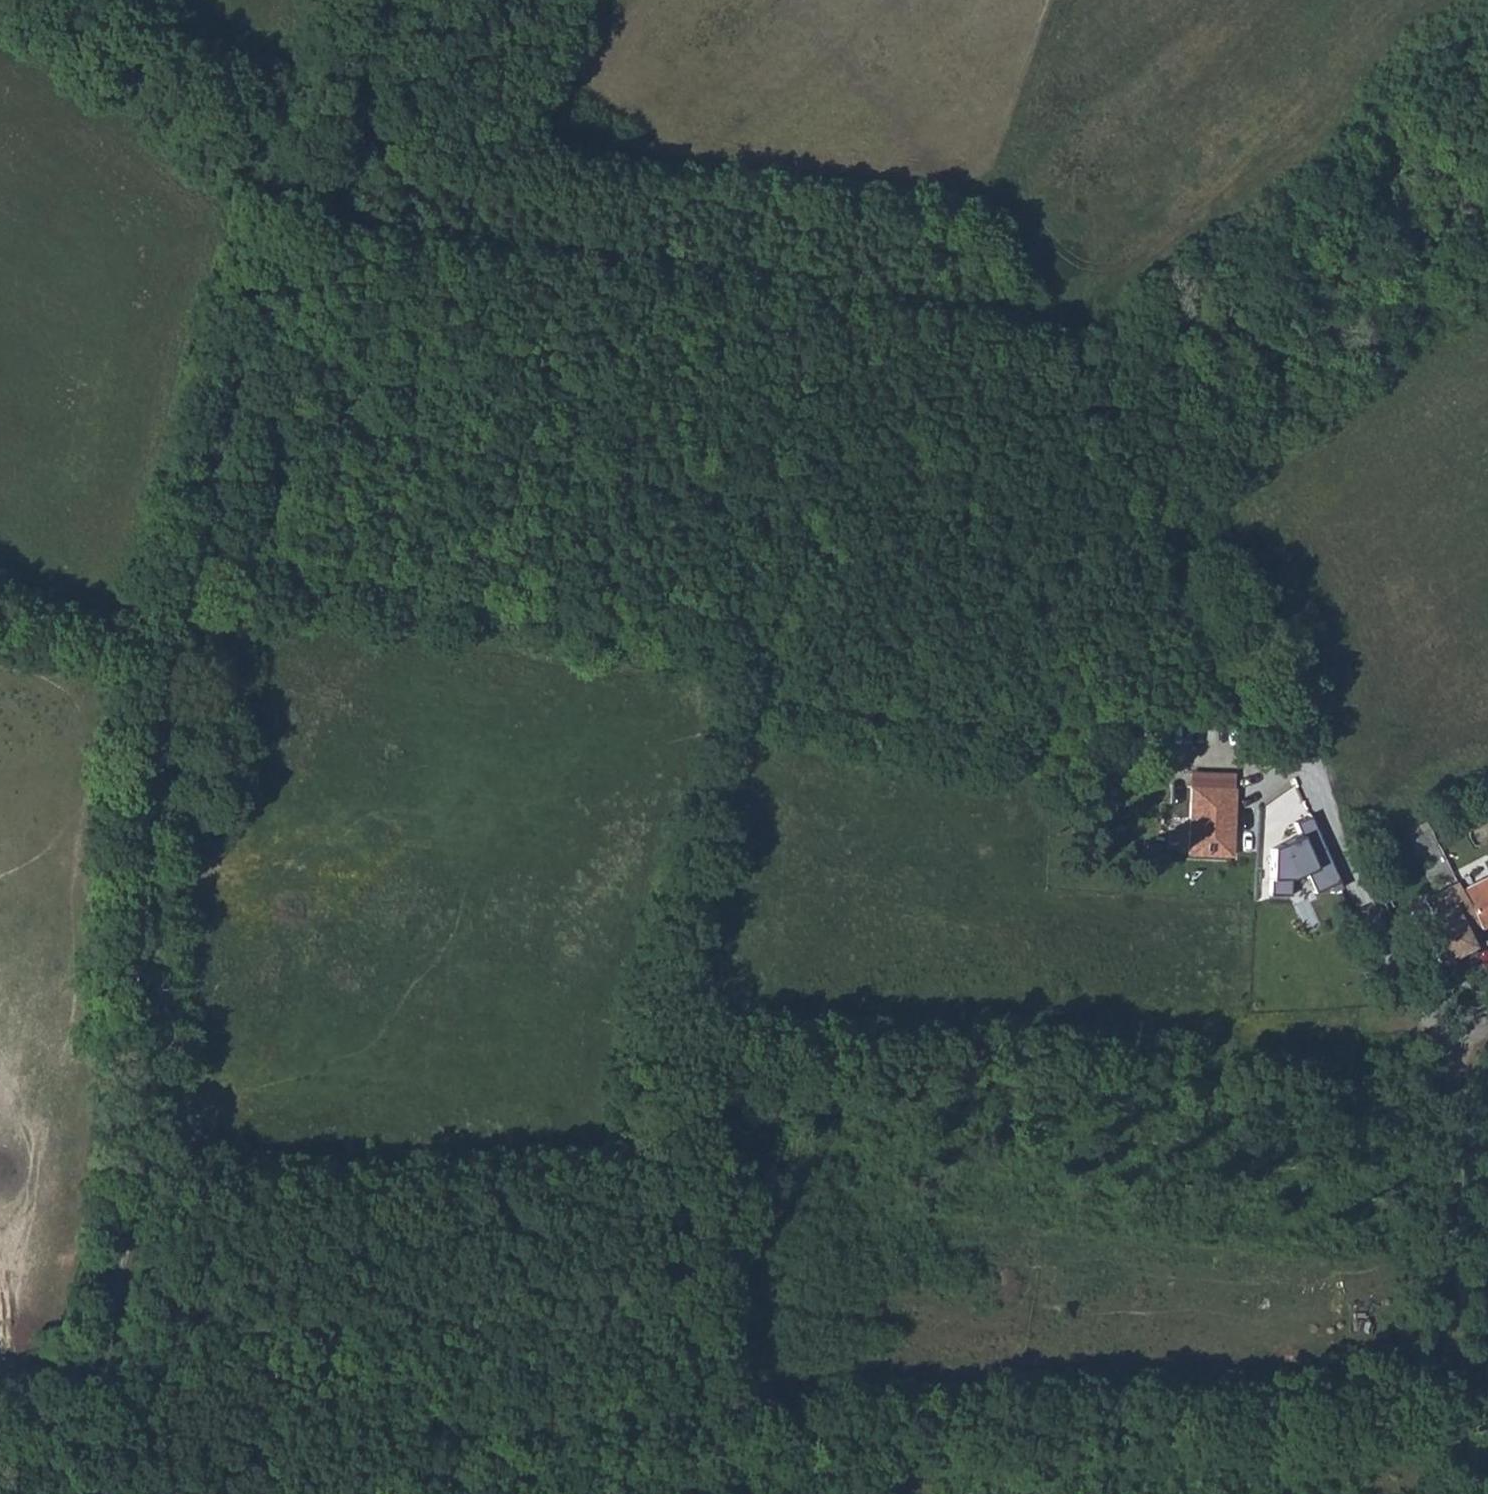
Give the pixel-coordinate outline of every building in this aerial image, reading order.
[(1194,780),(1187,856),(1228,862),(1234,785),(1194,780)] [(1306,817),(1290,825),(1295,835),(1270,846),(1268,893),(1289,894),(1290,877),(1304,871),(1313,890),(1335,880),(1306,817)] [(1476,925),(1487,920),(1487,876),(1459,888),(1454,883),(1420,898),(1428,914),(1412,922),(1433,969),(1468,947),(1462,932),(1476,925)]
